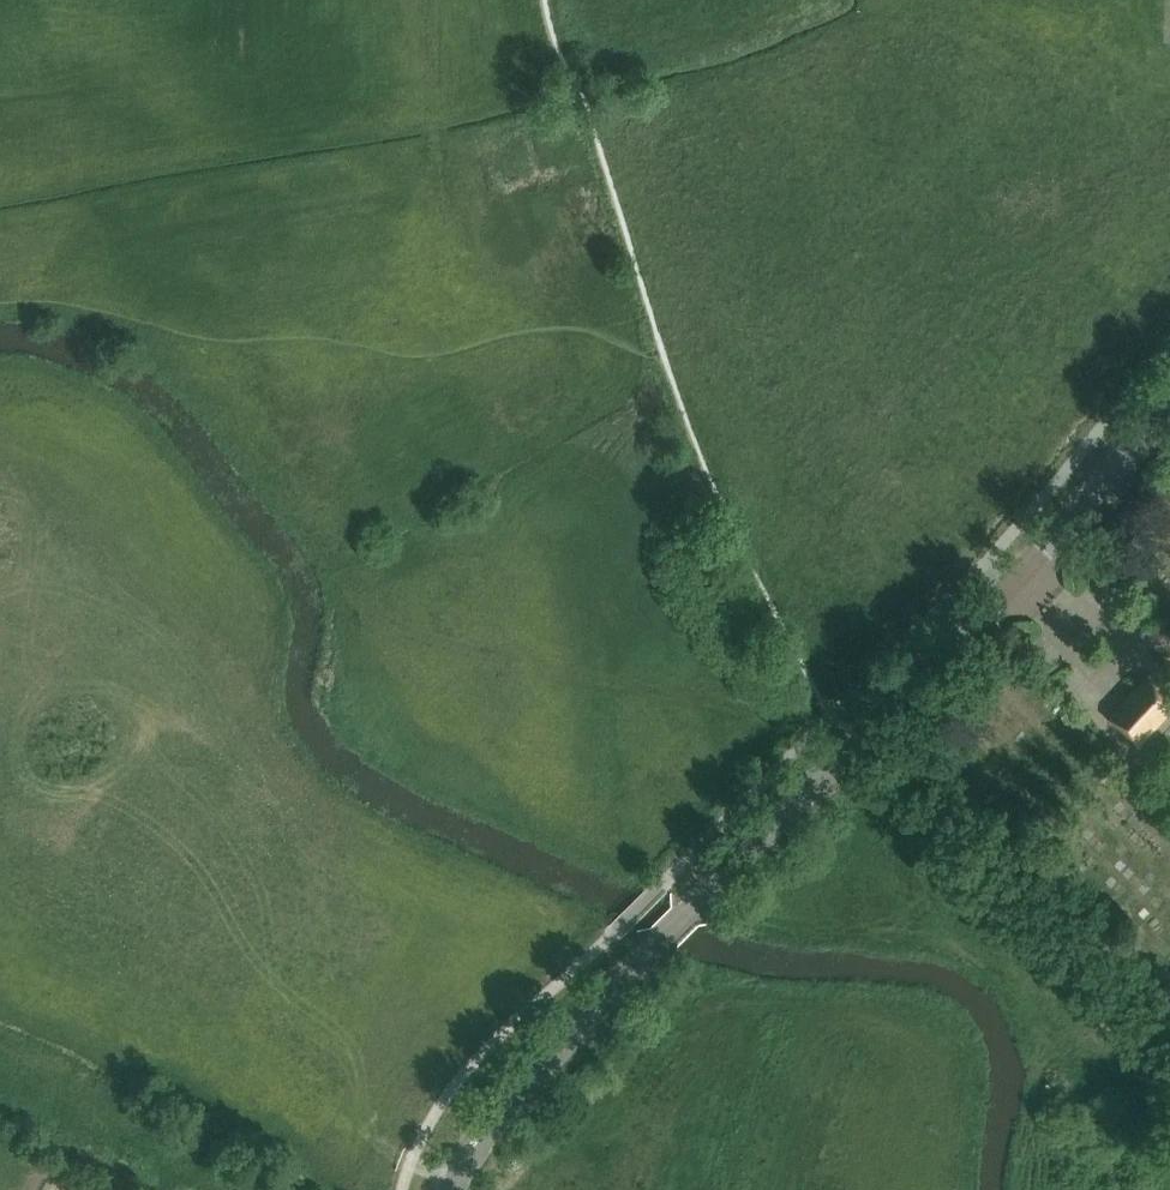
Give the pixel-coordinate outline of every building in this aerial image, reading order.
[(1169,714),(1169,691),(1150,674),(1108,716),(1140,747),(1169,714)]
